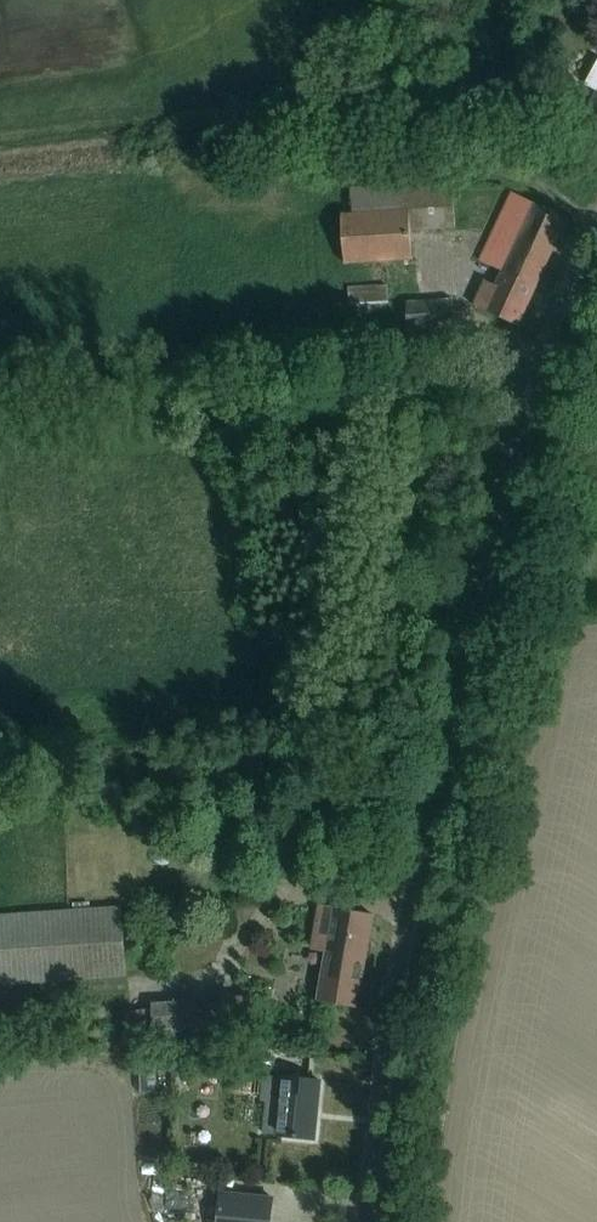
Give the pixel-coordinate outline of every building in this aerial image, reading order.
[(589,111),(596,116),(596,95),(589,111)] [(411,231),(457,228),(454,181),(351,186),(352,212),(341,212),(344,262),(413,258),(411,231)] [(567,218),(545,208),(512,193),(480,260),(503,271),(496,285),(486,280),(474,305),(518,325),(537,285),(536,285),(567,218)] [(348,286),(349,304),(386,302),(385,284),(348,286)] [(452,300),(408,302),(409,327),(453,325),(452,300)] [(127,976),(122,905),(0,913),(0,985),(127,976)] [(373,915),(349,910),(320,905),(312,948),(327,951),(318,999),(357,1006),(373,915)] [(252,997),(152,1003),(152,1009),(123,1011),(124,1031),(153,1030),(153,1031),(173,1030),(174,1048),(234,1044),(233,1022),(253,1021),(252,997)] [(185,1056),(171,1058),(173,1078),(188,1077),(185,1056)] [(319,1080),(295,1078),(284,1076),(278,1135),(310,1138),(313,1109),(316,1110),(319,1080)] [(217,1221),(271,1221),(273,1198),(264,1197),(239,1194),(220,1192),(217,1221)]
